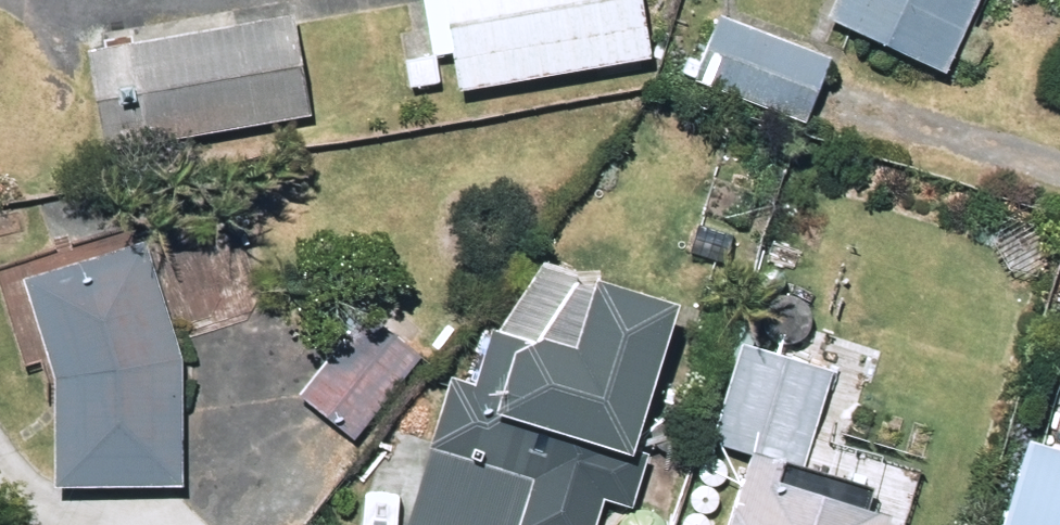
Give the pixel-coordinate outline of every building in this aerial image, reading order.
[(652,78),(638,0),(420,0),(432,72),(405,76),(408,99),(438,95),(434,69),(452,66),(459,110),(652,78)] [(989,0),(847,0),(828,40),(946,94),(989,0)] [(291,32),(88,70),(105,166),(308,129),(291,32)] [(695,95),(804,139),(830,77),(721,33),(695,95)] [(182,505),(179,378),(143,265),(4,309),(24,377),(46,369),(56,400),(59,507),(182,505)] [(605,291),(584,363),(494,337),(479,389),(453,382),(433,453),(535,484),(523,524),(600,524),(605,506),(636,513),(651,459),(641,455),(683,315),(605,291)] [(352,453),(418,370),(368,329),(301,410),(352,453)] [(777,510),(785,482),(801,488),(831,390),(744,361),(713,460),(754,472),(738,524),(823,524),(777,510)] [(1028,462),(1009,524),(1059,524),(1059,471),(1028,462)]
